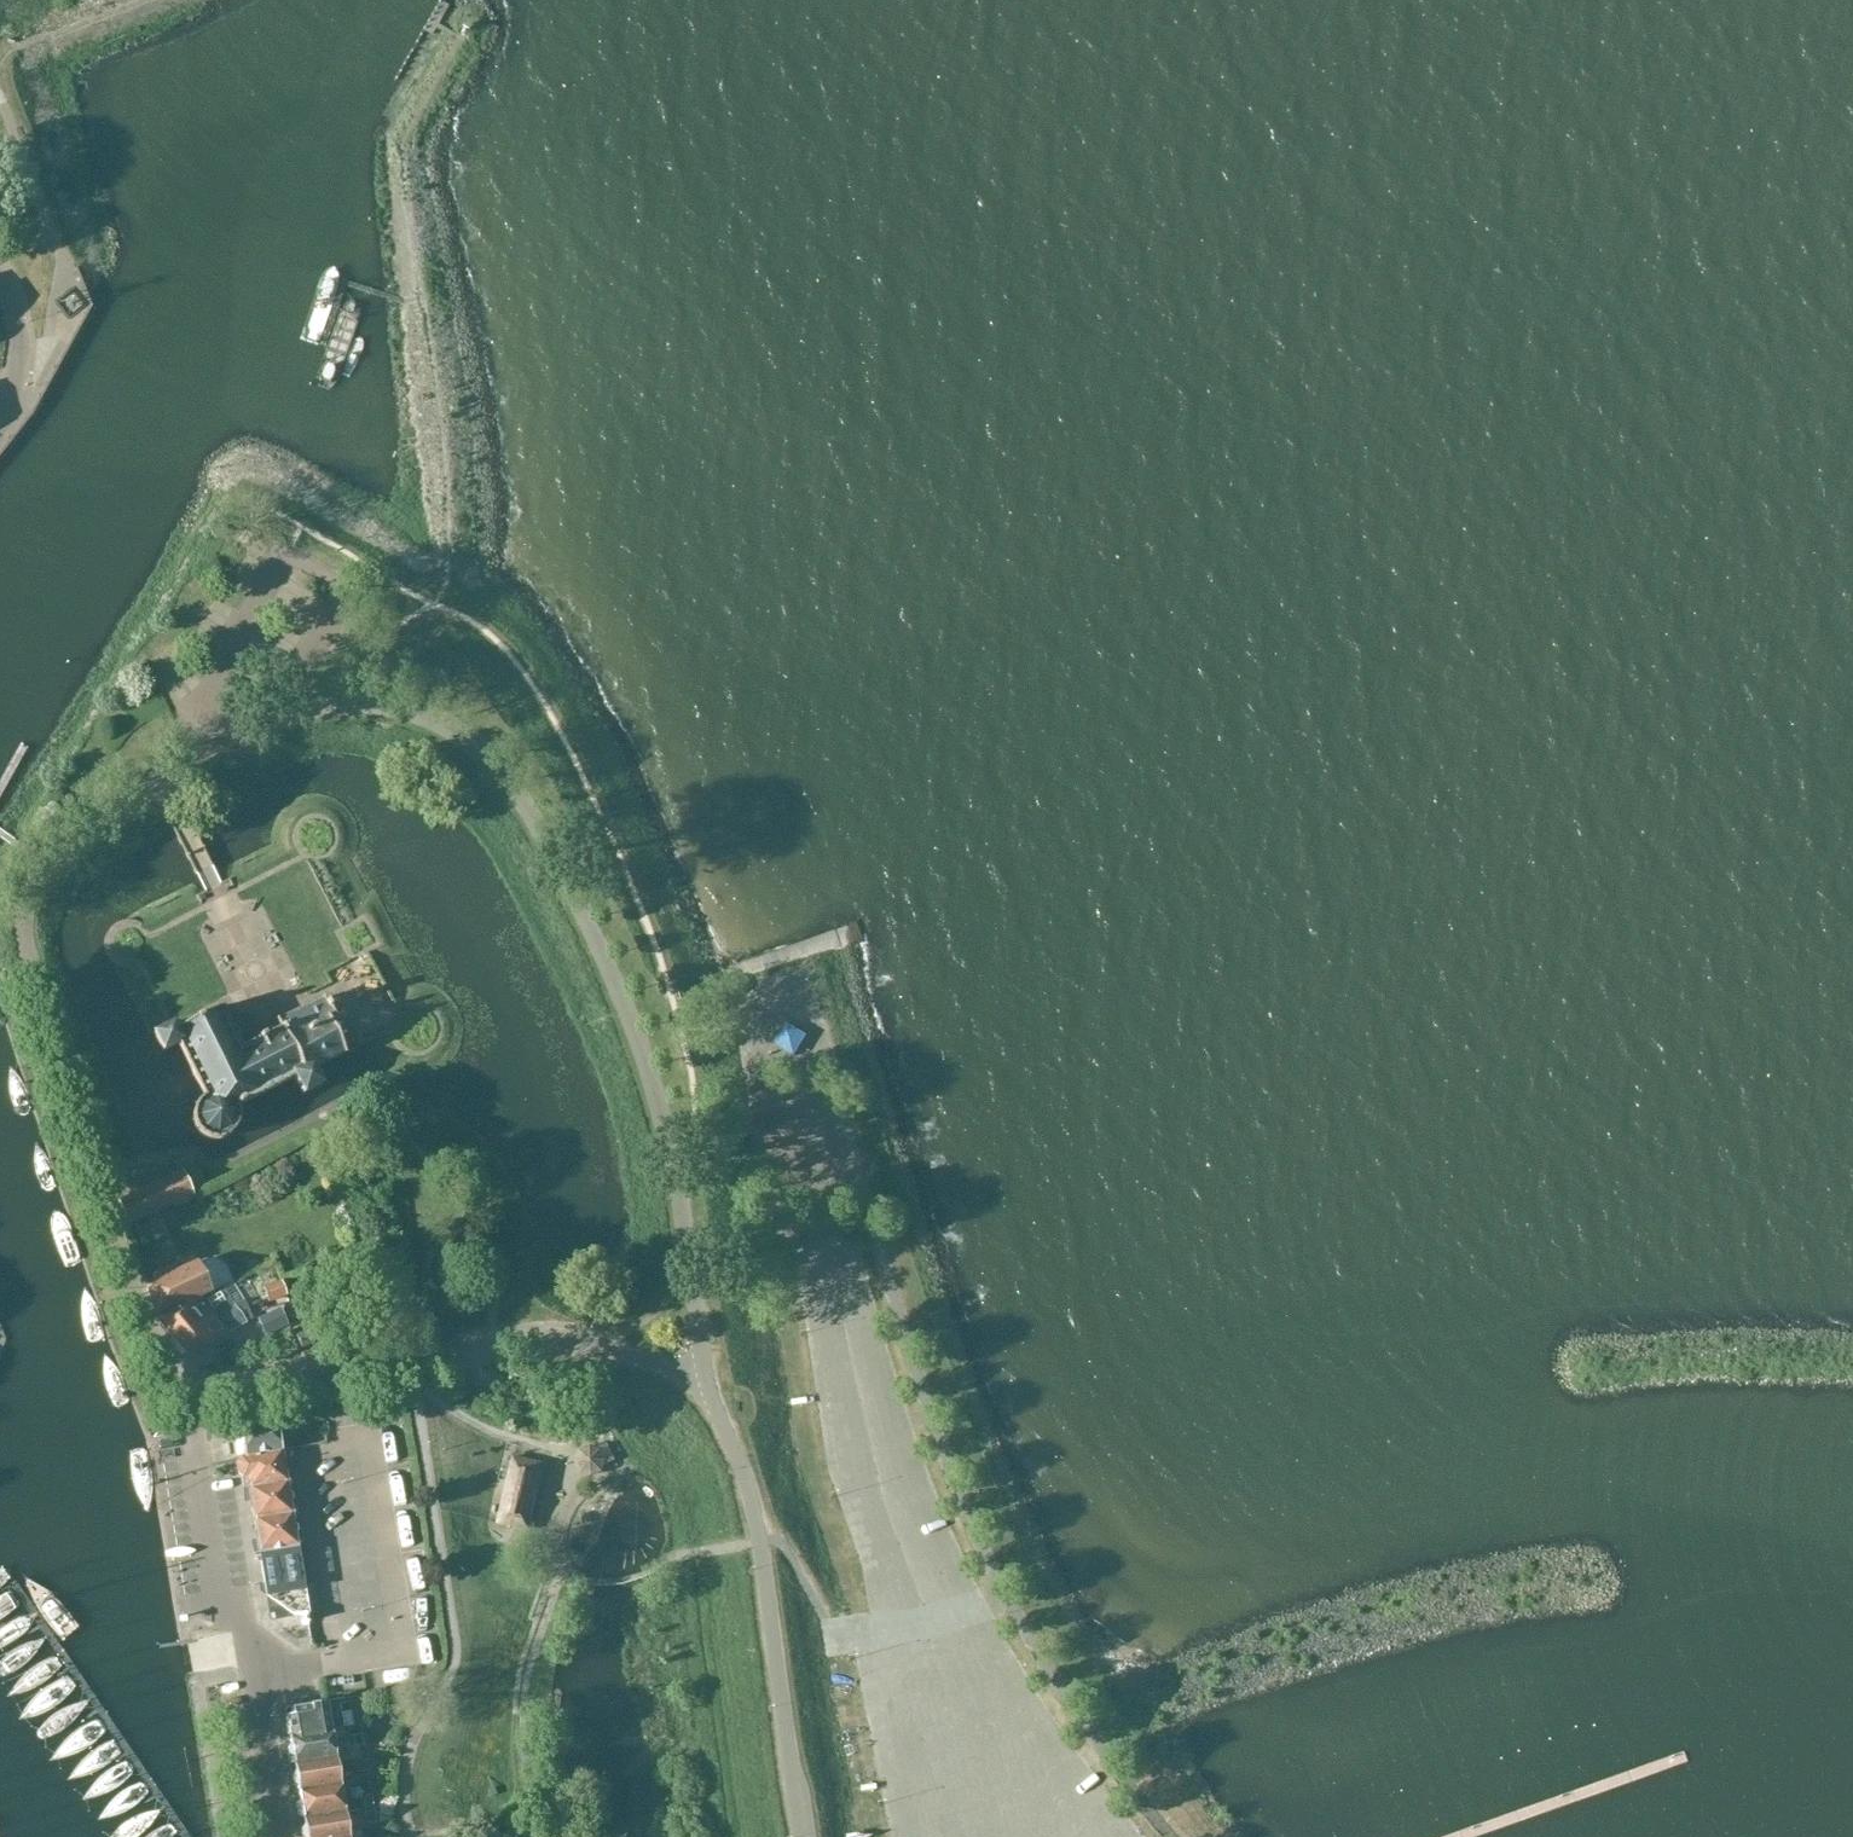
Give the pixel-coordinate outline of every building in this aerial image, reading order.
[(243,530),(239,540),(247,544),(248,545),(253,535),(252,535),(243,530)] [(239,1111),(238,1107),(294,1079),(303,1096),(323,1086),(314,1069),(345,1054),(330,1020),(336,1018),(323,998),(277,1020),(281,1029),(242,1048),(223,1007),(178,1030),(174,1023),(152,1034),(162,1054),(178,1045),(203,1097),(200,1100),(197,1103),(195,1108),(193,1112),(193,1117),(193,1121),(194,1126),(196,1130),(199,1133),(202,1136),(206,1139),(210,1140),(215,1141),(220,1141),(224,1140),(228,1138),(232,1136),(235,1133),(237,1129),(239,1124),(240,1120),(240,1115),(239,1111)] [(784,1016),(787,1039),(809,1037),(806,1013),(784,1016)] [(127,1225),(150,1215),(194,1195),(183,1171),(120,1200),(127,1225)] [(193,1256),(167,1269),(152,1276),(155,1282),(146,1286),(152,1303),(150,1304),(157,1319),(223,1288),(223,1287),(234,1281),(226,1266),(221,1262),(213,1260),(206,1260),(198,1264),(197,1261),(193,1256)] [(269,1302),(287,1296),(284,1288),(282,1281),(263,1288),(266,1295),(269,1302)] [(223,1288),(157,1319),(156,1319),(173,1338),(217,1317),(237,1308),(223,1288)] [(237,1309),(217,1317),(173,1338),(186,1354),(221,1337),(228,1334),(246,1323),(247,1325),(252,1322),(251,1320),(253,1319),(251,1315),(249,1308),(238,1311),(237,1309)] [(302,1348),(314,1343),(308,1331),(296,1336),(302,1348)] [(200,1370),(222,1359),(215,1347),(190,1359),(200,1370)] [(238,1425),(245,1464),(283,1458),(276,1418),(238,1425)] [(604,1446),(592,1445),(585,1450),(584,1460),(588,1467),(597,1470),(605,1467),(610,1456),(604,1446)] [(545,1464),(514,1457),(499,1525),(530,1532),(545,1464)] [(290,1498),(283,1458),(245,1464),(251,1504),(290,1498)] [(296,1538),(290,1498),(251,1504),(258,1544),(296,1538)] [(303,1578),(296,1538),(258,1544),(265,1584),(303,1578)] [(303,1578),(265,1584),(269,1607),(284,1618),(300,1616),(301,1624),(308,1622),(306,1615),(307,1615),(304,1591),(305,1591),(303,1578)] [(339,1700),(285,1709),(290,1737),(344,1728),(344,1727),(353,1726),(351,1711),(341,1713),(339,1700)] [(299,1792),(341,1785),(353,1783),(351,1773),(339,1775),(333,1740),(345,1738),(344,1728),(290,1737),(299,1792)] [(362,1734),(352,1736),(354,1744),(358,1747),(364,1746),(362,1734)] [(303,1819),(345,1812),(341,1785),(299,1792),(303,1819)] [(363,1800),(364,1809),(374,1807),(372,1795),(366,1796),(363,1800)] [(376,1823),(374,1807),(364,1809),(367,1824),(376,1823)] [(345,1812),(303,1819),(306,1836),(349,1836),(345,1812)]
